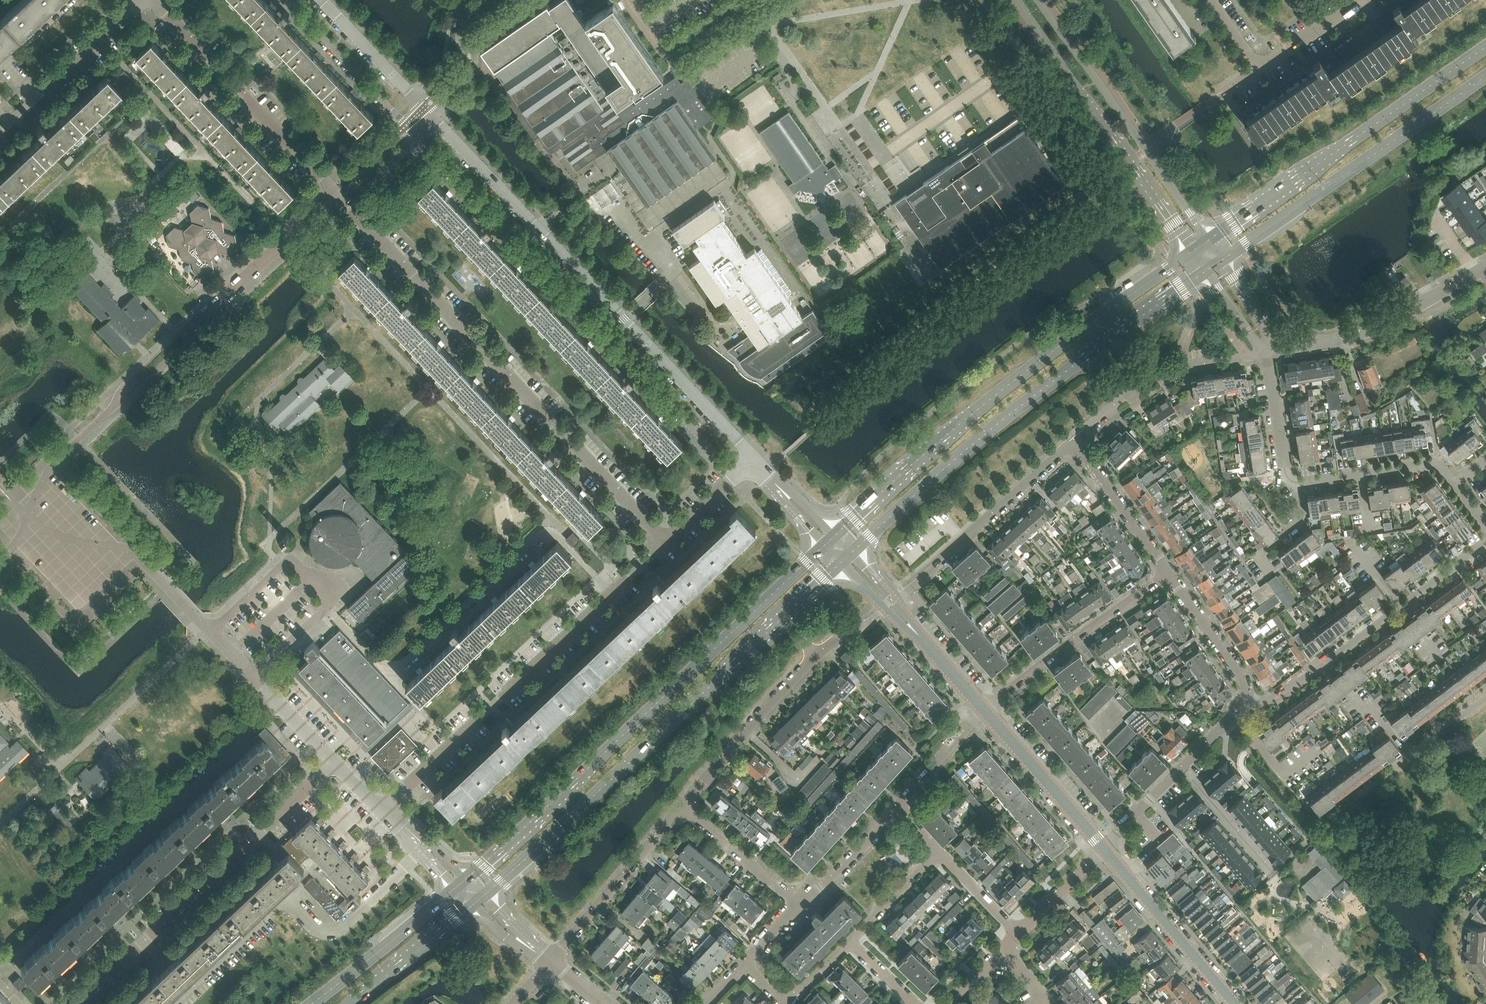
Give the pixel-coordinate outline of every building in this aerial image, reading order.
[(57,0),(21,0),(0,19),(0,54),(57,0)] [(264,0),(235,0),(252,17),(267,3),(264,0)] [(480,49),(482,50),(488,59),(494,68),(560,22),(616,102),(634,90),(635,93),(654,79),(663,73),(612,1),(600,9),(585,20),(580,13),(570,0),(555,0),(548,5),(546,2),(480,49)] [(1172,50),(1194,35),(1170,0),(1137,0),(1172,50)] [(1240,111),(1258,137),(1259,137),(1261,135),(1320,94),(1329,88),(1333,85),(1335,84),(1340,91),(1414,40),(1413,39),(1409,32),(1411,31),(1423,22),(1424,22),(1455,0),(1415,0),(1409,4),(1406,0),(1399,0),(1397,2),(1391,6),(1378,14),(1380,16),(1381,19),(1388,29),(1340,63),(1331,50),(1330,48),(1311,62),(1305,66),(1299,70),(1240,111)] [(276,13),(274,11),(267,3),(252,17),(287,55),(302,41),(285,22),(288,19),(286,17),(289,14),(285,9),(281,12),(279,10),(276,13)] [(584,130),(599,150),(601,154),(608,149),(647,205),(717,156),(697,129),(714,117),(687,78),(673,88),(670,84),(667,80),(633,104),(629,99),(618,106),(606,89),(602,91),(588,69),(590,68),(583,57),(580,59),(561,32),(554,37),(550,32),(495,70),(499,75),(503,80),(496,85),(534,139),(537,137),(549,154),(563,144),(584,130)] [(164,53),(159,47),(153,41),(137,55),(173,92),(188,78),(170,59),(173,56),(168,50),(164,53)] [(314,54),(310,49),(302,41),(287,55),(323,93),(338,79),(320,59),(323,57),(317,51),(314,54)] [(122,83),(130,77),(123,70),(116,77),(122,83)] [(782,76),(780,73),(779,72),(773,76),(776,80),(782,76)] [(40,125),(35,129),(39,133),(36,135),(39,138),(11,165),(8,162),(2,168),(5,171),(0,175),(0,204),(119,91),(105,76),(86,94),(83,91),(77,96),(80,99),(49,129),(46,126),(43,128),(40,125)] [(197,88),(194,85),(188,78),(173,92),(208,130),(223,116),(206,97),(209,94),(207,92),(210,89),(206,84),(202,87),(200,85),(197,88)] [(350,91),(345,86),(338,79),(323,93),(359,131),(374,116),(355,97),(358,94),(353,88),(350,91)] [(794,182),(823,161),(789,111),(759,132),(794,181),(794,182)] [(906,194),(895,202),(914,230),(921,225),(942,254),(949,249),(955,257),(1065,181),(1020,115),(977,145),(971,149),(977,158),(969,164),(966,166),(960,157),(923,183),(925,186),(920,189),(919,189),(917,188),(915,188),(913,191),(914,193),(908,197),(906,194)] [(238,126),(235,128),(223,116),(208,130),(244,168),(259,154),(241,134),(244,131),(238,126)] [(578,165),(599,150),(584,130),(563,144),(578,165)] [(271,166),(265,160),(259,154),(244,168),(279,205),(295,191),(276,172),(279,169),(274,163),(271,166)] [(829,169),(823,161),(794,182),(794,181),(788,185),(794,193),(802,187),(824,191),(826,184),(835,178),(829,169)] [(829,169),(835,177),(835,178),(836,180),(843,175),(835,164),(829,169)] [(419,195),(545,328),(666,457),(681,442),(626,384),(633,378),(628,373),(622,379),(485,234),(491,228),(487,223),(480,229),(434,180),(419,195)] [(610,181),(589,196),(598,209),(619,194),(610,181)] [(842,181),(837,185),(840,190),(846,186),(842,181)] [(1444,195),(1451,204),(1467,193),(1461,183),(1444,195)] [(192,186),(185,193),(193,202),(200,195),(192,186)] [(1457,214),(1474,203),(1467,193),(1451,204),(1457,214)] [(747,253),(721,217),(724,215),(725,216),(725,215),(724,213),(727,210),(720,200),(716,202),(715,200),(714,200),(714,201),(674,228),(674,227),(673,228),(684,243),(684,242),(695,235),(699,241),(693,245),(702,257),(689,266),(716,304),(724,298),(739,319),(749,334),(727,349),(740,359),(740,360),(741,363),(743,365),(746,368),(748,370),(751,372),(754,373),(757,375),(760,375),(761,376),(767,381),(818,345),(814,339),(827,330),(813,309),(802,316),(787,295),(791,292),(761,248),(757,251),(755,248),(747,253)] [(1480,212),(1474,203),(1457,214),(1464,223),(1480,212)] [(205,276),(207,274),(214,268),(211,258),(213,256),(216,259),(220,256),(217,253),(219,251),(229,254),(237,246),(235,235),(224,232),(222,221),(212,218),(209,208),(198,205),(190,213),(192,223),(185,230),(174,227),(166,235),(169,246),(179,249),(182,259),(192,262),(194,273),(205,276)] [(1464,223),(1471,233),(1473,232),(1485,222),(1485,220),(1480,212),(1464,223)] [(1473,232),(1479,241),(1485,236),(1485,222),(1473,232)] [(411,344),(426,330),(406,310),(413,303),(409,298),(402,305),(378,279),(355,255),(340,269),(411,344)] [(104,323),(99,328),(96,331),(117,354),(130,342),(129,340),(133,336),(137,340),(159,319),(148,308),(145,311),(137,302),(140,300),(135,295),(120,309),(108,295),(111,293),(103,284),(100,287),(82,267),(85,264),(77,256),(58,274),(104,323)] [(1405,276),(1400,280),(1393,285),(1398,293),(1411,285),(1405,276)] [(543,455),(500,408),(426,330),(411,344),(588,532),(603,518),(548,460),(555,453),(550,448),(543,455)] [(1389,355),(1417,342),(1414,337),(1387,350),(1389,355)] [(1470,355),(1465,359),(1470,365),(1475,362),(1470,355)] [(1319,358),(1322,377),(1330,376),(1331,382),(1336,381),(1342,379),(1338,368),(1333,369),(1331,356),(1319,358)] [(1310,379),(1322,377),(1319,358),(1307,360),(1310,379)] [(321,404),(316,399),(320,395),(318,394),(331,382),(339,391),(353,378),(348,374),(341,366),(335,371),(324,359),(305,377),(303,377),(302,377),(301,377),(300,378),(299,379),(298,380),(298,382),(299,383),(287,394),(285,394),(284,394),(283,394),(282,395),(281,396),(280,397),(280,399),(281,400),(269,411),(268,411),(267,411),(265,411),(264,412),(263,413),(263,414),(263,415),(264,417),(280,433),(284,429),(290,434),(321,404)] [(1298,381),(1310,379),(1307,360),(1295,362),(1298,381)] [(1290,382),(1298,381),(1295,362),(1283,364),(1285,376),(1279,377),(1281,390),(1291,388),(1290,382)] [(1384,381),(1380,382),(1373,363),(1357,369),(1364,386),(1373,383),(1375,388),(1385,384),(1384,381)] [(1472,374),(1479,369),(1476,365),(1469,370),(1472,374)] [(1233,371),(1236,391),(1244,390),(1245,396),(1256,394),(1254,380),(1247,382),(1245,369),(1239,370),(1239,371),(1233,372),(1233,371)] [(1226,393),(1236,391),(1233,371),(1226,372),(1226,373),(1223,374),(1226,393)] [(1226,393),(1223,374),(1220,374),(1220,373),(1213,374),(1216,394),(1226,393)] [(1206,396),(1216,394),(1213,374),(1206,375),(1206,377),(1203,377),(1206,396)] [(1206,396),(1203,377),(1197,378),(1197,377),(1191,378),(1193,391),(1186,392),(1187,397),(1184,399),(1190,408),(1195,404),(1199,403),(1198,397),(1206,396)] [(1327,397),(1339,395),(1338,389),(1326,391),(1327,397)] [(1411,390),(1406,394),(1409,398),(1414,395),(1411,390)] [(1357,403),(1360,412),(1368,409),(1362,392),(1354,395),(1357,403)] [(1328,403),(1340,401),(1339,395),(1327,397),(1328,403)] [(1184,399),(1179,402),(1173,406),(1167,397),(1157,404),(1167,420),(1174,415),(1177,421),(1192,411),(1190,408),(1184,399)] [(1291,413),(1310,410),(1308,397),(1289,401),(1291,413)] [(1340,401),(1328,403),(1329,409),(1341,407),(1340,401)] [(1354,415),(1360,412),(1357,403),(1351,405),(1354,415)] [(1160,424),(1167,420),(1157,404),(1146,411),(1152,419),(1146,423),(1154,436),(1164,430),(1160,424)] [(1310,410),(1291,413),(1293,425),(1316,421),(1316,420),(1315,416),(1311,417),(1310,410)] [(1241,431),(1260,428),(1259,422),(1260,422),(1259,416),(1247,418),(1246,411),(1232,413),(1234,424),(1240,423),(1241,431)] [(1479,447),(1485,443),(1478,432),(1483,429),(1474,417),(1465,424),(1469,429),(1463,434),(1475,449),(1479,446),(1479,447)] [(1412,427),(1416,447),(1421,446),(1421,447),(1428,446),(1426,433),(1432,432),(1430,418),(1418,420),(1411,421),(1412,427)] [(1435,429),(1442,423),(1438,418),(1434,422),(1435,429)] [(1316,440),(1314,429),(1313,424),(1299,427),(1300,431),(1294,432),(1295,440),(1296,440),(1297,443),(1316,440)] [(1413,447),(1416,447),(1412,427),(1402,429),(1406,449),(1413,448),(1413,447)] [(1243,441),(1263,438),(1262,431),(1261,431),(1260,428),(1241,431),(1243,441)] [(1398,451),(1406,449),(1402,429),(1392,431),(1396,450),(1398,450),(1398,451)] [(1118,432),(1116,431),(1111,436),(1131,456),(1142,445),(1128,431),(1124,435),(1119,430),(1118,432)] [(1393,450),(1396,450),(1392,431),(1382,432),(1386,453),(1393,451),(1393,450)] [(1355,456),(1352,437),(1344,438),(1343,432),(1332,434),(1333,437),(1335,448),(1341,447),(1343,459),(1350,458),(1349,457),(1355,456)] [(1378,454),(1386,453),(1382,432),(1372,434),(1375,453),(1378,453),(1378,454)] [(1370,454),(1375,453),(1372,434),(1362,435),(1366,456),(1371,455),(1370,454)] [(1472,451),(1475,449),(1463,434),(1455,440),(1467,456),(1473,452),(1472,451)] [(1358,457),(1366,456),(1362,435),(1352,437),(1355,456),(1357,456),(1358,457)] [(1131,456),(1111,436),(1105,441),(1106,443),(1105,444),(1109,449),(1105,453),(1119,467),(1131,456)] [(1240,452),(1263,448),(1263,445),(1264,445),(1263,438),(1243,441),(1238,442),(1240,452)] [(1298,453),(1318,450),(1316,440),(1297,443),(1297,445),(1296,445),(1298,453)] [(1461,461),(1467,456),(1455,440),(1446,446),(1455,458),(1458,462),(1460,460),(1461,461)] [(1445,445),(1441,448),(1450,461),(1455,458),(1446,446),(1445,445)] [(1246,461),(1266,458),(1265,451),(1264,451),(1263,448),(1240,452),(1242,461),(1246,461)] [(1318,450),(1298,453),(1299,460),(1300,460),(1300,463),(1319,460),(1318,450)] [(1173,458),(1169,452),(1165,455),(1169,461),(1173,458)] [(1266,472),(1265,469),(1267,468),(1266,465),(1267,465),(1266,458),(1246,461),(1248,472),(1246,472),(1247,475),(1266,472)] [(1159,468),(1164,465),(1161,462),(1151,469),(1151,468),(1144,473),(1144,474),(1140,477),(1137,473),(1122,484),(1127,490),(1159,468)] [(1131,497),(1146,487),(1144,484),(1166,468),(1164,465),(1159,468),(1127,490),(1131,497)] [(1177,473),(1178,475),(1182,472),(1178,466),(1170,471),(1173,475),(1177,473)] [(1066,474),(1086,495),(1089,493),(1083,487),(1086,484),(1073,468),(1066,474)] [(1079,501),(1086,495),(1066,474),(1060,480),(1079,501)] [(1189,489),(1193,486),(1188,479),(1184,482),(1189,489)] [(1073,507),(1079,501),(1060,480),(1054,486),(1073,507)] [(1397,482),(1401,502),(1411,500),(1408,481),(1405,482),(1404,480),(1397,482)] [(309,511),(317,520),(315,522),(313,525),(311,528),(310,531),(310,534),(309,537),(310,540),(310,543),(311,547),(312,550),(314,552),(316,555),(318,557),(320,559),(323,561),(326,562),(329,564),(332,564),(335,565),(338,564),(342,564),(345,563),(348,562),(351,560),(353,558),(375,582),(348,607),(360,620),(421,563),(409,550),(407,552),(341,481),(337,485),(309,511)] [(1426,501),(1442,489),(1437,483),(1436,483),(1434,481),(1419,492),(1426,501)] [(1391,503),(1401,502),(1397,482),(1390,483),(1390,484),(1387,484),(1391,503)] [(1159,488),(1162,487),(1159,483),(1149,490),(1146,487),(1131,497),(1137,505),(1159,488)] [(1391,503),(1387,484),(1381,485),(1381,483),(1365,485),(1366,490),(1367,489),(1370,507),(1391,503)] [(1232,505),(1248,493),(1244,487),(1243,488),(1241,485),(1229,494),(1227,492),(1221,496),(1226,503),(1229,500),(1232,505)] [(1480,490),(1479,489),(1476,491),(1485,503),(1485,502),(1485,485),(1480,490)] [(1070,510),(1073,507),(1054,486),(1047,491),(1061,507),(1064,503),(1070,510)] [(1194,496),(1196,494),(1198,493),(1193,486),(1189,489),(1194,496)] [(1338,492),(1341,512),(1361,508),(1358,491),(1359,491),(1359,486),(1343,489),(1344,491),(1338,492)] [(1142,511),(1164,496),(1161,492),(1162,491),(1159,488),(1137,505),(1142,511)] [(1432,509),(1447,497),(1445,495),(1446,494),(1442,489),(1426,501),(1432,509)] [(1341,512),(1338,492),(1335,493),(1334,492),(1328,493),(1331,513),(1341,512)] [(1238,513),(1253,502),(1252,499),(1253,498),(1248,493),(1232,505),(1238,513)] [(1330,513),(1331,513),(1328,493),(1320,494),(1320,495),(1318,496),(1321,515),(1320,515),(1321,520),(1330,518),(1330,513)] [(1197,505),(1201,502),(1196,494),(1194,496),(1192,497),(1197,505)] [(1321,515),(1318,496),(1315,496),(1315,495),(1307,496),(1311,517),(1320,515),(1321,515)] [(1147,518),(1169,502),(1172,501),(1170,499),(1167,501),(1164,496),(1142,511),(1147,518)] [(1058,515),(1055,512),(1042,497),(1034,503),(1056,528),(1062,535),(1065,532),(1053,519),(1058,515)] [(1438,517),(1454,505),(1450,499),(1449,500),(1447,497),(1432,509),(1438,517)] [(1152,525),(1167,515),(1172,511),(1169,507),(1171,505),(1170,503),(1169,502),(1147,518),(1152,525)] [(1202,512),(1206,509),(1201,502),(1197,505),(1202,512)] [(1244,521),(1260,509),(1256,503),(1255,504),(1253,502),(1238,513),(1244,521)] [(1052,531),(1056,528),(1034,503),(1026,510),(1040,526),(1044,522),(1048,527),(1048,526),(1052,531)] [(1095,507),(1100,514),(1103,511),(1099,504),(1095,507)] [(1444,525),(1459,513),(1457,511),(1458,510),(1454,505),(1438,517),(1444,525)] [(1096,516),(1100,514),(1095,507),(1092,509),(1096,516)] [(1202,512),(1206,519),(1211,516),(1206,509),(1202,512)] [(1250,529),(1266,518),(1264,515),(1265,515),(1260,509),(1244,521),(1250,529)] [(439,800),(453,815),(523,750),(522,749),(535,737),(536,737),(673,608),(672,607),(684,596),(685,598),(687,596),(686,595),(755,530),(741,515),(741,514),(737,510),(730,517),(732,519),(664,582),(657,575),(653,578),(649,582),(656,590),(513,724),(506,716),(502,720),(498,724),(505,732),(443,790),(442,788),(434,795),(439,800)] [(1037,528),(1040,526),(1026,510),(1020,516),(1049,549),(1053,546),(1047,540),(1046,541),(1041,536),(1043,534),(1037,528)] [(1423,515),(1426,512),(1424,510),(1416,516),(1418,519),(1420,518),(1423,515)] [(1098,532),(1115,520),(1109,511),(1092,523),(1098,532)] [(1157,533),(1182,515),(1179,511),(1169,518),(1167,515),(1152,525),(1157,533)] [(1162,539),(1182,525),(1180,522),(1187,517),(1185,513),(1182,515),(1157,533),(1162,539)] [(1450,533),(1466,521),(1462,515),(1461,516),(1459,513),(1444,525),(1450,533)] [(1047,551),(1049,549),(1020,516),(1013,522),(1027,537),(1031,534),(1047,551)] [(1082,526),(1086,523),(1082,517),(1077,519),(1082,526)] [(1257,537),(1273,525),(1268,520),(1267,520),(1266,518),(1250,529),(1257,537)] [(1104,540),(1120,528),(1115,520),(1098,532),(1104,540)] [(1466,521),(1450,533),(1457,542),(1471,530),(1470,528),(1470,527),(1466,521)] [(1024,540),(1027,537),(1013,522),(1007,528),(1026,549),(1030,546),(1024,540)] [(1191,530),(1193,528),(1190,524),(1184,528),(1182,525),(1162,539),(1167,546),(1191,530)] [(1258,549),(1263,546),(1278,534),(1276,532),(1277,531),(1273,525),(1257,537),(1260,542),(1255,545),(1258,549)] [(1217,526),(1212,529),(1216,535),(1217,537),(1222,533),(1217,526)] [(1323,544),(1324,543),(1322,527),(1312,529),(1323,544)] [(1023,552),(1026,549),(1007,528),(1001,534),(1014,549),(1018,545),(1023,552)] [(1109,548),(1126,536),(1120,528),(1104,540),(1109,548)] [(1326,542),(1324,543),(1323,544),(1312,529),(1309,531),(1309,530),(1303,535),(1315,551),(1320,547),(1322,550),(1326,550),(1334,544),(1331,541),(1326,542)] [(1335,533),(1334,534),(1333,529),(1327,530),(1328,535),(1328,534),(1329,538),(1335,537),(1335,533)] [(1193,534),(1192,532),(1191,530),(1167,546),(1172,554),(1192,539),(1190,536),(1193,534)] [(285,540),(291,535),(287,532),(282,537),(285,540)] [(572,546),(580,539),(573,532),(566,539),(572,546)] [(1226,540),(1222,533),(1217,537),(1221,543),(1226,540)] [(1007,556),(1014,549),(1001,534),(993,540),(1007,556)] [(1307,557),(1315,551),(1303,535),(1297,539),(1297,540),(1295,542),(1307,557)] [(1103,563),(1131,543),(1126,536),(1109,548),(1112,552),(1101,560),(1103,563)] [(1189,545),(1175,556),(1180,563),(1194,553),(1203,547),(1205,545),(1200,538),(1189,545)] [(1423,545),(1436,561),(1441,557),(1441,556),(1443,554),(1432,539),(1423,545)] [(1011,560),(1007,556),(993,540),(986,547),(1000,562),(1003,559),(1012,568),(1015,565),(1011,560)] [(1298,563),(1307,557),(1295,542),(1293,543),(1292,543),(1286,547),(1298,563)] [(456,638),(448,645),(406,685),(421,700),(571,557),(557,543),(460,633),(454,627),(450,631),(456,638)] [(1113,566),(1136,550),(1131,543),(1103,563),(1105,567),(1110,563),(1113,566)] [(952,566),(966,582),(991,561),(977,545),(952,566)] [(1430,566),(1436,561),(1423,545),(1415,551),(1427,566),(1429,565),(1430,566)] [(1194,553),(1180,563),(1185,570),(1199,560),(1197,556),(1205,550),(1203,547),(1194,553)] [(1298,563),(1286,547),(1280,551),(1281,552),(1279,554),(1290,569),(1292,572),(1294,572),(1301,567),(1298,563)] [(1113,577),(1141,557),(1136,550),(1113,566),(1115,570),(1110,574),(1113,577)] [(1199,560),(1185,570),(1190,577),(1214,560),(1222,554),(1219,550),(1202,563),(1199,560)] [(1424,568),(1427,566),(1415,551),(1407,557),(1419,573),(1425,569),(1424,568)] [(1032,555),(1038,562),(1041,559),(1035,553),(1032,555)] [(1407,557),(1403,553),(1396,559),(1399,563),(1411,578),(1413,577),(1414,578),(1419,573),(1407,557)] [(1035,564),(1038,562),(1032,555),(1029,558),(1035,564)] [(1129,576),(1146,564),(1141,557),(1113,577),(1116,581),(1127,573),(1129,576)] [(1411,578),(1399,563),(1396,559),(1388,565),(1391,569),(1383,576),(1393,590),(1393,591),(1395,594),(1407,585),(1405,583),(1411,578)] [(1214,560),(1190,577),(1195,584),(1214,570),(1212,566),(1216,563),(1214,560)] [(1476,568),(1483,576),(1485,574),(1485,561),(1476,568)] [(1241,562),(1236,565),(1241,572),(1245,569),(1241,562)] [(1146,564),(1129,576),(1132,580),(1125,584),(1128,588),(1151,572),(1146,564)] [(1347,579),(1355,573),(1349,565),(1341,571),(1347,579)] [(1245,569),(1241,572),(1246,579),(1250,576),(1245,569)] [(1088,588),(1083,582),(1075,570),(1071,572),(1079,584),(1096,608),(1103,603),(1091,586),(1088,588)] [(1214,570),(1195,584),(1200,591),(1222,575),(1220,572),(1219,571),(1217,573),(1214,570)] [(1321,582),(1319,579),(1315,574),(1310,578),(1313,583),(1316,586),(1321,582)] [(1010,580),(1006,575),(983,595),(987,600),(1010,580)] [(1222,575),(1200,591),(1205,598),(1225,583),(1223,580),(1225,579),(1222,575)] [(1250,576),(1246,579),(1251,586),(1257,582),(1252,575),(1250,576)] [(1252,591),(1251,592),(1253,595),(1259,604),(1266,598),(1270,596),(1272,594),(1273,593),(1275,592),(1281,600),(1286,607),(1290,605),(1296,601),(1279,578),(1277,576),(1276,575),(1268,580),(1260,586),(1259,586),(1252,591)] [(1453,584),(1465,600),(1473,594),(1461,579),(1459,581),(1458,580),(1453,584)] [(1091,586),(1103,603),(1111,597),(1100,580),(1091,586)] [(1074,598),(1069,592),(1061,581),(1058,583),(1083,617),(1089,612),(1077,596),(1074,598)] [(1023,582),(1017,587),(1021,591),(1027,586),(1023,582)] [(1251,586),(1250,587),(1252,591),(1259,586),(1257,582),(1251,586)] [(1359,594),(1370,609),(1375,605),(1377,607),(1389,598),(1387,595),(1386,596),(1375,582),(1359,594)] [(1017,587),(1014,583),(1013,583),(987,605),(992,611),(986,617),(989,620),(1022,593),(1021,591),(1017,587)] [(1075,622),(1083,617),(1058,583),(1055,585),(1067,603),(1063,606),(1075,622)] [(1225,583),(1205,598),(1210,605),(1229,591),(1232,589),(1235,587),(1233,583),(1232,584),(1228,587),(1225,583)] [(1096,608),(1079,584),(1073,589),(1077,596),(1089,612),(1096,608)] [(1457,606),(1465,600),(1453,584),(1447,589),(1445,591),(1457,606)] [(951,625),(967,611),(946,587),(930,601),(951,625)] [(1111,590),(1115,597),(1120,594),(1115,587),(1111,590)] [(1229,591),(1210,605),(1215,612),(1229,601),(1234,598),(1231,594),(1234,591),(1232,589),(1229,591)] [(1370,609),(1359,594),(1355,589),(1347,595),(1363,616),(1368,612),(1368,611),(1370,609)] [(1448,613),(1457,606),(1445,591),(1443,593),(1442,592),(1436,597),(1448,613)] [(1154,612),(1171,600),(1165,592),(1141,608),(1145,613),(1147,612),(1149,615),(1154,612)] [(1275,594),(1258,606),(1262,613),(1280,600),(1275,594)] [(1006,620),(1030,599),(1026,595),(1025,595),(1002,615),(1006,620)] [(1357,621),(1363,616),(1347,595),(1342,599),(1339,601),(1340,604),(1354,621),(1356,620),(1357,621)] [(1229,601),(1215,612),(1219,619),(1241,604),(1236,597),(1234,598),(1229,601)] [(1241,604),(1219,619),(1225,626),(1239,615),(1245,611),(1242,608),(1253,600),(1251,597),(1250,597),(1247,599),(1242,602),(1241,604)] [(1440,619),(1448,613),(1436,597),(1430,601),(1431,602),(1429,603),(1440,619)] [(1075,622),(1063,606),(1058,599),(1053,602),(1051,599),(1048,602),(1052,607),(1067,628),(1075,622)] [(1147,627),(1176,607),(1171,600),(1154,612),(1157,616),(1145,624),(1147,627)] [(1432,625),(1440,619),(1429,603),(1423,608),(1422,605),(1419,607),(1432,625)] [(1351,623),(1354,621),(1340,604),(1332,610),(1334,612),(1346,629),(1352,624),(1351,623)] [(1164,626),(1181,614),(1176,607),(1147,627),(1143,630),(1146,633),(1150,630),(1150,631),(1162,623),(1164,626)] [(1428,628),(1432,625),(1419,607),(1410,614),(1413,618),(1413,617),(1424,631),(1427,636),(1432,633),(1428,628)] [(972,648),(987,635),(967,611),(951,625),(972,648)] [(1340,633),(1346,629),(1334,612),(1326,619),(1338,634),(1340,632),(1340,633)] [(1480,620),(1480,619),(1476,613),(1471,617),(1475,623),(1476,623),(1480,620)] [(1134,614),(1126,619),(1132,627),(1140,622),(1134,614)] [(1157,641),(1187,622),(1181,614),(1164,626),(1166,630),(1155,638),(1157,641)] [(1276,624),(1280,621),(1276,614),(1272,617),(1276,624)] [(986,616),(980,621),(983,625),(989,620),(986,617),(986,616)] [(1046,617),(1020,637),(1033,654),(1059,634),(1046,617)] [(1306,626),(1302,621),(1299,617),(1296,619),(1300,623),(1299,623),(1303,628),(1306,626)] [(1413,617),(1406,622),(1416,636),(1424,631),(1413,617)] [(1257,627),(1253,621),(1250,618),(1243,622),(1240,618),(1225,629),(1235,643),(1255,629),(1257,627)] [(1335,636),(1338,634),(1326,619),(1318,625),(1330,641),(1336,637),(1335,636)] [(1416,645),(1420,641),(1416,636),(1406,622),(1407,622),(1404,619),(1392,628),(1394,630),(1389,634),(1400,649),(1412,640),(1416,645)] [(1118,625),(1134,649),(1138,647),(1133,640),(1136,638),(1125,621),(1118,625)] [(1281,631),(1285,628),(1280,621),(1276,624),(1281,631)] [(1174,640),(1191,628),(1187,622),(1157,641),(1159,645),(1171,637),(1174,640)] [(1136,651),(1134,649),(1118,625),(1111,631),(1123,647),(1126,645),(1130,652),(1131,651),(1137,660),(1140,658),(1136,651)] [(1324,645),(1330,641),(1318,625),(1310,631),(1321,646),(1324,644),(1324,645)] [(368,627),(366,630),(374,638),(376,636),(368,627)] [(1191,628),(1174,640),(1180,648),(1197,636),(1191,628)] [(1286,638),(1290,635),(1285,628),(1281,631),(1286,638)] [(292,661),(369,743),(388,725),(400,713),(410,704),(390,682),(385,677),(381,673),(376,668),(372,664),(368,659),(364,655),(359,650),(355,646),(351,641),(346,636),(339,629),(330,638),(320,647),(313,641),(302,651),(292,661)] [(1240,650),(1261,635),(1263,634),(1261,631),(1258,633),(1255,629),(1235,643),(1240,650)] [(359,635),(368,645),(375,639),(374,638),(366,630),(359,635)] [(1119,650),(1123,647),(1111,631),(1104,636),(1120,659),(1124,657),(1119,650)] [(1319,648),(1321,646),(1310,631),(1302,637),(1298,632),(1293,636),(1300,645),(1305,641),(1314,653),(1320,649),(1319,648)] [(891,670),(907,656),(886,632),(870,646),(863,652),(865,655),(872,648),(891,670)] [(1392,655),(1400,649),(1389,634),(1386,636),(1385,635),(1380,639),(1392,655)] [(987,635),(972,648),(993,672),(1008,659),(987,635)] [(1245,657),(1265,643),(1263,640),(1264,639),(1261,635),(1240,650),(1245,657)] [(1295,643),(1290,636),(1290,635),(1286,638),(1291,646),(1295,643)] [(1113,664),(1120,659),(1104,636),(1097,641),(1108,657),(1112,663),(1113,664)] [(1384,661),(1392,655),(1380,639),(1374,644),(1375,645),(1373,646),(1384,661)] [(1108,666),(1112,663),(1108,657),(1097,641),(1088,646),(1107,673),(1111,670),(1108,666)] [(1186,663),(1203,652),(1197,643),(1175,658),(1179,662),(1183,659),(1186,663)] [(1250,664),(1274,647),(1272,643),(1267,646),(1265,643),(1245,657),(1250,664)] [(1294,654),(1300,650),(1295,643),(1291,646),(1289,647),(1294,654)] [(1376,667),(1384,661),(1373,646),(1370,648),(1369,647),(1364,651),(1376,667)] [(1255,671),(1270,661),(1267,657),(1277,650),(1274,647),(1250,664),(1255,671)] [(840,655),(847,662),(855,655),(848,648),(840,655)] [(1136,651),(1140,658),(1144,656),(1139,649),(1136,651)] [(1300,650),(1294,654),(1299,661),(1304,657),(1300,650)] [(1368,673),(1376,667),(1364,651),(1358,656),(1358,657),(1356,658),(1368,673)] [(1185,675),(1208,659),(1203,652),(1186,663),(1189,666),(1182,671),(1185,675)] [(1054,672),(1067,689),(1093,670),(1080,653),(1054,672)] [(1480,654),(1472,660),(1484,675),(1485,673),(1485,674),(1485,661),(1480,654)] [(911,693),(927,680),(907,656),(891,670),(911,693)] [(1162,657),(1156,662),(1159,666),(1166,662),(1162,657)] [(1260,678),(1283,662),(1280,658),(1277,661),(1274,658),(1270,661),(1255,671),(1260,678)] [(1355,683),(1368,673),(1356,658),(1350,663),(1349,660),(1337,669),(1339,673),(1340,672),(1350,686),(1354,691),(1359,688),(1355,683)] [(1196,677),(1213,666),(1208,659),(1185,675),(1180,678),(1178,674),(1171,679),(1176,686),(1187,679),(1194,674),(1196,677)] [(1283,662),(1260,678),(1265,685),(1284,672),(1281,668),(1289,663),(1286,660),(1283,662)] [(1481,677),(1484,675),(1472,660),(1464,666),(1476,682),(1481,678),(1481,677)] [(1409,662),(1402,667),(1407,674),(1414,668),(1412,666),(1409,662)] [(1206,691),(1223,680),(1213,666),(1196,677),(1199,681),(1192,685),(1183,692),(1188,699),(1204,688),(1206,691)] [(1470,687),(1476,682),(1464,666),(1456,672),(1467,687),(1469,686),(1470,687)] [(829,671),(848,690),(855,683),(840,667),(836,672),(832,669),(829,671)] [(871,692),(876,688),(859,668),(854,672),(871,692)] [(1154,673),(1160,682),(1164,679),(1158,670),(1154,673)] [(841,697),(848,690),(829,671),(826,674),(830,678),(826,682),(841,697)] [(1339,673),(1333,677),(1343,692),(1350,686),(1340,672),(1339,673)] [(1464,689),(1467,687),(1456,672),(1448,678),(1460,694),(1465,690),(1464,689)] [(1333,677),(1331,674),(1319,683),(1321,685),(1316,689),(1327,704),(1339,695),(1343,700),(1347,697),(1343,692),(1333,677)] [(1133,685),(1136,682),(1132,675),(1128,678),(1133,685)] [(1453,699),(1460,694),(1448,678),(1440,684),(1451,699),(1453,698),(1453,699)] [(1400,683),(1409,694),(1415,690),(1406,679),(1400,683)] [(927,680),(911,693),(932,717),(948,703),(927,680)] [(1212,699),(1228,688),(1223,680),(1206,691),(1212,699)] [(1116,690),(1107,681),(1079,709),(1088,718),(1116,690)] [(834,704),(841,697),(826,682),(822,686),(818,682),(815,685),(834,704)] [(1122,695),(1126,691),(1120,684),(1116,688),(1122,695)] [(1448,701),(1451,699),(1440,684),(1431,690),(1444,706),(1449,702),(1448,701)] [(827,711),(834,704),(815,685),(812,688),(815,692),(812,696),(827,711)] [(871,692),(874,695),(904,729),(909,725),(876,688),(871,692)] [(1228,688),(1212,699),(1216,705),(1215,705),(1225,709),(1232,694),(1228,688),(1229,688),(1228,688)] [(1319,710),(1327,704),(1316,689),(1313,691),(1312,690),(1307,694),(1319,710)] [(1373,692),(1370,694),(1374,699),(1382,693),(1379,690),(1375,694),(1373,692)] [(1437,711),(1444,706),(1431,690),(1423,696),(1435,712),(1437,710),(1437,711)] [(1124,696),(1123,697),(1119,693),(1114,697),(1126,710),(1132,705),(1129,702),(1124,696)] [(1311,717),(1319,710),(1307,694),(1301,699),(1301,700),(1299,701),(1311,717)] [(820,719),(827,711),(812,696),(808,700),(804,697),(801,700),(820,719)] [(1432,714),(1435,712),(1423,696),(1415,703),(1427,719),(1433,714),(1432,714)] [(1048,736),(1064,722),(1042,698),(1027,712),(1048,736)] [(813,726),(820,719),(801,700),(798,703),(801,707),(797,710),(813,726)] [(1200,714),(1206,709),(1213,705),(1210,701),(1203,705),(1197,710),(1200,714)] [(1303,723),(1311,717),(1299,701),(1296,703),(1296,702),(1290,706),(1303,723)] [(1421,723),(1427,719),(1415,703),(1407,709),(1418,724),(1420,723),(1421,723)] [(879,718),(886,710),(881,705),(874,713),(879,718)] [(910,709),(907,712),(909,715),(912,712),(918,707),(916,705),(910,710),(910,709)] [(1294,729),(1303,723),(1290,706),(1284,711),(1285,712),(1283,713),(1294,729)] [(1330,709),(1334,714),(1339,711),(1335,706),(1330,709)] [(1413,728),(1418,724),(1407,709),(1399,715),(1394,709),(1386,716),(1401,736),(1400,736),(1402,739),(1415,730),(1413,728)] [(806,733),(813,726),(797,710),(794,714),(790,711),(787,714),(806,733)] [(1149,720),(1144,715),(1140,710),(1128,722),(1138,731),(1149,720)] [(871,723),(877,717),(871,711),(865,718),(871,723)] [(1154,712),(1149,717),(1154,722),(1159,718),(1154,712)] [(1286,735),(1294,729),(1283,713),(1280,716),(1279,715),(1275,718),(1286,735)] [(799,740),(806,733),(787,714),(784,717),(787,721),(784,725),(799,740)] [(1278,741),(1286,735),(1275,718),(1274,719),(1274,720),(1270,723),(1268,721),(1255,731),(1258,734),(1259,733),(1274,753),(1282,747),(1278,741)] [(864,731),(870,724),(864,719),(858,726),(864,731)] [(1355,725),(1357,728),(1362,724),(1363,726),(1366,724),(1362,719),(1355,725)] [(872,726),(877,731),(883,724),(878,720),(872,726)] [(1068,759),(1084,746),(1064,722),(1048,736),(1068,759)] [(1114,755),(1136,733),(1136,732),(1127,723),(1105,746),(1114,755)] [(792,747),(799,740),(784,725),(780,729),(775,725),(772,728),(792,747)] [(841,770),(877,731),(872,726),(837,766),(833,770),(804,802),(809,806),(838,774),(841,770)] [(1187,742),(1174,729),(1171,726),(1163,733),(1179,749),(1187,742)] [(851,734),(857,739),(863,732),(857,727),(851,734)] [(1356,732),(1352,727),(1347,731),(1351,736),(1356,732)] [(784,754),(792,747),(772,728),(770,731),(773,735),(769,739),(784,754)] [(830,739),(835,733),(831,730),(826,736),(830,739)] [(1390,763),(1403,753),(1401,750),(1400,750),(1384,730),(1376,737),(1380,742),(1373,748),(1385,763),(1388,760),(1390,763)] [(215,816),(226,805),(238,794),(239,796),(243,793),(241,791),(263,770),(265,772),(269,768),(270,769),(287,754),(282,749),(265,731),(257,739),(260,741),(224,775),(223,774),(221,776),(222,777),(113,880),(112,879),(109,881),(110,883),(20,967),(36,984),(51,970),(53,972),(56,968),(55,967),(77,945),(79,947),(83,943),(81,942),(103,921),(105,923),(108,919),(106,918),(129,897),(130,899),(134,895),(132,893),(155,872),(157,874),(160,870),(159,868),(185,844),(186,846),(190,843),(188,841),(211,819),(213,821),(217,817),(215,816)] [(1347,731),(1341,735),(1345,740),(1351,736),(1347,731)] [(388,770),(414,745),(413,745),(414,745),(401,732),(375,756),(388,770)] [(1172,757),(1179,749),(1163,733),(1156,741),(1172,757)] [(16,762),(28,751),(16,739),(8,747),(6,744),(8,742),(0,734),(0,777),(8,769),(7,768),(14,760),(16,762)] [(850,747),(856,740),(850,735),(844,742),(850,747)] [(875,760),(891,774),(912,751),(896,736),(875,760)] [(1319,739),(1316,741),(1320,747),(1328,741),(1326,738),(1321,741),(1319,739)] [(842,756),(848,749),(843,745),(838,752),(842,756)] [(990,784),(1006,770),(985,745),(969,759),(990,784)] [(1098,753),(1104,748),(1101,745),(1095,750),(1098,753)] [(129,767),(116,753),(110,746),(101,754),(103,758),(89,771),(86,768),(74,779),(94,800),(129,767)] [(1089,783),(1105,769),(1084,746),(1068,759),(1089,783)] [(1126,747),(1116,757),(1119,760),(1120,761),(1126,755),(1125,754),(1130,750),(1127,747),(1126,747)] [(1140,758),(1155,773),(1167,762),(1151,747),(1147,751),(1146,751),(1143,754),(1143,755),(1140,758)] [(1107,752),(1104,748),(1097,755),(1100,759),(1107,752)] [(1382,765),(1385,763),(1373,748),(1365,754),(1377,771),(1382,766),(1382,765)] [(1371,775),(1377,771),(1365,754),(1361,750),(1354,756),(1357,760),(1368,776),(1370,774),(1371,775)] [(765,772),(770,767),(755,753),(744,764),(758,777),(763,771),(765,772)] [(804,759),(808,763),(813,757),(809,754),(804,759)] [(836,754),(828,763),(832,766),(840,758),(836,754)] [(1144,785),(1155,773),(1140,758),(1137,762),(1136,761),(1133,765),(1129,770),(1144,785)] [(802,769),(808,763),(804,759),(798,765),(802,769)] [(870,797),(891,774),(875,760),(854,783),(870,797)] [(1219,768),(1232,783),(1241,775),(1228,760),(1227,761),(1219,768)] [(1330,760),(1324,764),(1328,768),(1333,764),(1330,760)] [(1365,778),(1368,776),(1357,760),(1348,767),(1360,783),(1366,779),(1365,778)] [(824,762),(821,766),(829,774),(833,770),(824,762)] [(829,774),(821,766),(817,770),(825,778),(829,774)] [(1354,787),(1360,783),(1348,767),(1340,773),(1352,788),(1353,787),(1354,787)] [(1219,768),(1211,775),(1224,790),(1232,783),(1219,768)] [(1105,769),(1089,783),(1109,807),(1125,793),(1105,769)] [(825,778),(817,770),(813,774),(822,782),(825,778)] [(1010,807),(1026,793),(1006,770),(990,784),(1010,807)] [(967,796),(971,792),(955,773),(948,779),(952,784),(954,782),(967,796)] [(972,779),(966,773),(962,777),(967,783),(972,779)] [(1349,790),(1352,788),(1340,773),(1332,779),(1345,795),(1350,791),(1349,790)] [(788,786),(782,778),(779,774),(771,781),(780,792),(788,786)] [(822,782),(813,774),(810,778),(818,786),(822,782)] [(1248,778),(1246,782),(1254,792),(1237,808),(1234,805),(1225,813),(1227,816),(1232,812),(1278,866),(1280,865),(1281,867),(1291,859),(1289,857),(1306,843),(1263,792),(1265,790),(1250,774),(1248,778)] [(1211,775),(1202,782),(1215,797),(1224,790),(1211,775)] [(818,786),(810,778),(806,782),(814,790),(818,786)] [(1338,800),(1345,795),(1332,779),(1323,786),(1335,800),(1337,799),(1338,800)] [(740,790),(746,783),(743,780),(737,787),(740,790)] [(814,790),(806,782),(803,786),(811,794),(814,790)] [(746,783),(740,790),(744,793),(750,786),(746,783)] [(849,821),(870,797),(854,783),(833,807),(849,821)] [(811,794),(803,786),(799,790),(807,798),(811,794)] [(1333,802),(1335,800),(1323,786),(1316,791),(1328,807),(1333,803),(1333,802)] [(709,796),(714,800),(719,794),(715,790),(709,796)] [(807,798),(799,790),(795,794),(804,802),(807,798)] [(1193,790),(1185,797),(1198,812),(1206,805),(1193,790)] [(1322,812),(1328,807),(1316,791),(1307,798),(1319,813),(1321,811),(1322,812)] [(982,813),(986,809),(971,792),(967,796),(982,813)] [(722,812),(735,797),(734,796),(731,801),(721,793),(712,804),(722,812)] [(1047,816),(1034,801),(1026,793),(1010,807),(1031,830),(1047,816)] [(732,820),(741,809),(742,807),(739,805),(739,801),(735,797),(722,812),(732,820)] [(759,807),(765,800),(762,797),(756,804),(759,807)] [(1185,797),(1177,804),(1189,819),(1198,812),(1185,797)] [(763,810),(769,803),(765,800),(759,807),(763,810)] [(1229,804),(1224,808),(1227,810),(1228,809),(1228,808),(1236,802),(1234,800),(1229,804)] [(918,813),(937,834),(943,841),(957,829),(945,815),(941,811),(932,801),(918,813)] [(796,820),(809,806),(804,802),(791,816),(796,820)] [(51,815),(52,815),(59,808),(55,804),(48,811),(47,811),(51,815)] [(1168,812),(1181,827),(1189,819),(1177,804),(1176,804),(1168,811),(1169,811),(1168,812)] [(941,811),(945,815),(949,811),(946,806),(941,811)] [(828,844),(849,821),(833,807),(812,830),(828,844)] [(953,817),(958,813),(953,808),(949,812),(953,817)] [(742,828),(751,817),(741,809),(732,820),(742,828)] [(993,826),(997,822),(986,809),(982,813),(993,826)] [(54,814),(68,830),(73,825),(58,810),(54,814)] [(1047,816),(1031,830),(1052,855),(1068,840),(1047,816)] [(369,878),(311,817),(282,845),(289,853),(304,869),(306,867),(307,868),(318,858),(329,869),(324,873),(347,897),(346,897),(353,904),(361,898),(355,891),(369,878)] [(750,838),(766,819),(765,819),(760,824),(751,817),(742,828),(751,836),(750,838)] [(790,826),(794,820),(791,817),(786,822),(790,826)] [(1102,817),(1100,819),(1107,827),(1109,824),(1102,817)] [(766,819),(750,838),(753,841),(755,839),(761,844),(765,840),(770,844),(774,838),(778,841),(781,837),(772,831),(771,832),(766,827),(770,823),(766,819)] [(1223,828),(1216,819),(1200,832),(1208,841),(1223,828)] [(1001,835),(1005,831),(997,822),(993,826),(1001,835)] [(968,826),(966,828),(962,832),(965,835),(971,829),(968,826)] [(1223,828),(1208,841),(1214,848),(1229,836),(1223,828)] [(807,867),(828,844),(812,830),(791,853),(807,867)] [(1013,849),(1018,845),(1005,831),(1001,835),(1013,849)] [(1192,854),(1172,832),(1150,851),(1155,857),(1146,865),(1147,865),(1152,871),(1151,871),(1154,875),(1155,874),(1157,877),(1156,877),(1156,878),(1158,877),(1161,880),(1188,858),(1192,854)] [(789,833),(781,842),(788,849),(797,839),(789,833)] [(1229,836),(1214,848),(1221,856),(1236,843),(1229,836)] [(964,837),(955,846),(963,854),(972,845),(964,837)] [(1005,845),(999,838),(993,843),(999,850),(1005,845)] [(680,863),(685,867),(686,866),(699,850),(689,841),(688,843),(683,839),(674,850),(679,853),(678,854),(684,858),(680,863)] [(566,841),(560,847),(562,849),(568,843),(566,841)] [(974,843),(972,845),(963,854),(971,863),(982,852),(974,843)] [(1236,843),(1221,856),(1228,864),(1243,851),(1236,843)] [(1018,845),(1013,849),(1031,870),(1036,866),(1018,845)] [(1314,900),(1321,894),(1342,877),(1315,846),(1308,852),(1322,869),(1302,885),(1314,900)] [(699,871),(709,858),(699,850),(686,866),(696,874),(699,870),(699,871)] [(984,850),(982,852),(971,863),(979,872),(982,869),(986,872),(996,862),(988,853),(987,854),(984,850)] [(1243,851),(1228,864),(1234,872),(1249,859),(1243,851)] [(304,869),(289,853),(279,863),(278,862),(277,863),(276,861),(273,864),(275,865),(274,866),(275,867),(254,885),(253,885),(252,884),(249,887),(250,888),(250,889),(230,908),(230,907),(229,908),(228,906),(225,909),(226,911),(226,912),(206,931),(205,930),(205,931),(203,929),(200,932),(202,934),(201,935),(202,935),(182,954),(181,953),(180,954),(179,952),(176,955),(177,957),(178,958),(157,977),(157,976),(156,977),(155,975),(152,978),(153,980),(153,981),(133,1000),(132,999),(132,1000),(130,998),(127,1001),(129,1003),(128,1003),(129,1003),(160,1003),(304,869)] [(999,863),(1003,866),(1009,860),(1005,856),(999,863)] [(709,879),(720,866),(709,858),(699,871),(709,879)] [(1167,887),(1180,876),(1178,873),(1191,861),(1188,858),(1161,880),(1167,887)] [(1249,859),(1234,872),(1241,879),(1256,866),(1249,859)] [(997,872),(1003,866),(999,863),(994,869),(997,872)] [(670,866),(667,869),(668,870),(667,870),(676,878),(679,874),(673,868),(671,866),(671,867),(670,866)] [(719,895),(730,883),(726,880),(730,875),(720,866),(709,879),(715,883),(713,886),(717,889),(715,891),(719,895)] [(1256,866),(1241,879),(1248,887),(1263,874),(1262,873),(1256,866)] [(1180,876),(1167,887),(1172,894),(1200,870),(1197,867),(1183,879),(1180,876)] [(1097,871),(1102,876),(1105,873),(1100,868),(1097,871)] [(1178,900),(1191,889),(1189,886),(1205,873),(1201,869),(1200,870),(1172,894),(1178,900)] [(700,901),(681,885),(662,870),(659,874),(656,871),(648,881),(666,897),(674,887),(696,906),(700,901)] [(1016,879),(1026,889),(1035,880),(1025,870),(1016,879)] [(930,881),(945,895),(949,891),(945,887),(950,882),(940,871),(930,881)] [(982,882),(986,886),(995,877),(990,872),(982,882)] [(1026,889),(1016,879),(1015,879),(1009,872),(1005,876),(1009,880),(1004,885),(1007,888),(1017,898),(1026,889)] [(336,919),(353,904),(346,897),(338,904),(312,877),(304,885),(336,919)] [(1342,897),(1351,890),(1353,888),(1344,878),(1334,887),(1342,897)] [(1184,907),(1213,882),(1210,879),(1194,892),(1191,889),(1178,900),(1184,907)] [(665,897),(666,897),(648,881),(639,891),(656,906),(664,896),(665,897)] [(945,896),(945,895),(930,881),(921,890),(932,900),(934,902),(942,893),(945,896)] [(1098,904),(1118,888),(1113,882),(1093,898),(1098,904)] [(1216,886),(1213,882),(1184,907),(1189,914),(1209,897),(1206,894),(1216,886)] [(733,906),(745,891),(736,883),(734,886),(730,883),(719,895),(712,905),(716,909),(720,903),(722,901),(726,904),(728,901),(733,905),(733,906)] [(697,894),(701,889),(695,884),(691,889),(697,894)] [(1007,907),(1017,898),(1007,888),(998,897),(1007,907)] [(1126,898),(1118,888),(1098,904),(1099,905),(1101,904),(1103,907),(1108,903),(1113,909),(1126,898)] [(701,889),(697,894),(703,898),(706,894),(701,889)] [(922,909),(932,900),(921,890),(912,899),(922,909)] [(647,916),(656,906),(639,891),(631,901),(647,916)] [(743,914),(755,899),(745,891),(733,906),(733,905),(731,907),(735,911),(737,909),(743,914)] [(948,898),(952,903),(960,896),(956,891),(948,898)] [(1189,914),(1195,920),(1222,897),(1219,894),(1212,900),(1209,897),(1189,914)] [(849,923),(855,917),(857,919),(863,913),(845,895),(835,904),(837,906),(824,918),(820,914),(816,911),(812,915),(814,919),(819,924),(794,949),(792,947),(782,956),(800,974),(806,968),(805,966),(818,953),(820,955),(831,944),(829,943),(843,929),(845,930),(850,925),(849,923)] [(1200,927),(1214,915),(1211,913),(1225,901),(1222,897),(1195,920),(1200,927)] [(1470,910),(1475,914),(1484,921),(1485,922),(1485,900),(1481,897),(1470,910)] [(947,909),(952,903),(948,898),(950,900),(944,906),(947,909)] [(755,899),(743,914),(741,916),(745,919),(747,917),(753,922),(758,917),(757,916),(764,906),(755,899)] [(924,911),(922,909),(912,899),(903,908),(914,918),(916,920),(924,911)] [(639,927),(647,916),(631,901),(622,912),(635,923),(639,927)] [(1124,922),(1137,912),(1129,901),(1116,912),(1124,922)] [(702,902),(690,917),(697,922),(697,923),(700,925),(703,921),(706,920),(705,918),(711,917),(715,912),(702,902)] [(953,915),(957,911),(961,907),(957,903),(947,913),(950,916),(955,921),(957,918),(953,915)] [(1206,933),(1235,909),(1232,906),(1217,919),(1214,915),(1200,927),(1206,933)] [(905,927),(914,918),(903,908),(895,917),(905,927)] [(1212,940),(1225,929),(1222,926),(1238,913),(1235,909),(1206,933),(1212,940)] [(1091,927),(1095,924),(1083,910),(1079,914),(1091,928),(1091,927)] [(931,918),(935,921),(941,915),(938,912),(931,918)] [(1103,918),(1095,924),(1091,927),(1094,930),(1103,941),(1111,951),(1146,922),(1137,912),(1124,922),(1117,929),(1114,931),(1111,928),(1103,918)] [(950,916),(947,913),(941,918),(945,921),(950,916)] [(671,919),(678,925),(682,921),(675,914),(671,919)] [(1475,914),(1472,918),(1481,925),(1484,921),(1475,914)] [(961,927),(972,937),(982,927),(971,916),(961,927)] [(1064,925),(1076,938),(1086,929),(1073,916),(1064,925)] [(694,926),(697,923),(697,922),(690,917),(687,920),(694,926)] [(730,925),(734,921),(729,917),(725,921),(730,925)] [(896,936),(905,927),(895,917),(886,925),(896,936)] [(929,927),(935,921),(931,918),(926,924),(929,927)] [(675,929),(678,925),(671,919),(667,922),(675,929)] [(1217,947),(1246,922),(1243,919),(1228,932),(1225,929),(1212,940),(1217,947)] [(730,925),(740,935),(744,931),(734,921),(730,925)] [(1246,922),(1217,947),(1223,953),(1243,936),(1240,933),(1249,926),(1246,922)] [(630,942),(626,938),(630,934),(617,923),(608,933),(625,948),(630,942)] [(717,938),(728,949),(738,939),(725,928),(722,925),(718,929),(722,933),(717,938)] [(1068,946),(1076,938),(1064,925),(1055,934),(1068,946)] [(683,938),(679,934),(684,929),(681,926),(676,932),(675,931),(672,935),(680,942),(683,938)] [(1469,926),(1469,928),(1466,927),(1465,938),(1469,938),(1467,960),(1479,980),(1476,982),(1481,991),(1484,990),(1485,990),(1485,989),(1485,928),(1469,926)] [(961,948),(972,937),(961,927),(950,937),(950,936),(945,941),(953,948),(957,944),(961,948)] [(1140,953),(1158,937),(1150,928),(1132,943),(1140,953)] [(941,939),(937,935),(931,929),(926,935),(936,945),(941,939)] [(914,936),(917,939),(922,933),(919,930),(914,936)] [(1098,945),(1103,941),(1094,930),(1089,934),(1098,945)] [(1245,939),(1243,936),(1223,953),(1228,960),(1257,935),(1254,932),(1245,939)] [(375,933),(368,939),(370,942),(378,936),(375,933)] [(625,948),(608,933),(600,944),(612,954),(620,945),(625,948)] [(1059,955),(1068,946),(1055,934),(1046,943),(1059,955)] [(677,946),(680,942),(672,935),(669,939),(677,946)] [(936,945),(926,935),(921,940),(940,958),(943,955),(944,953),(936,945)] [(1234,967),(1247,955),(1245,952),(1260,939),(1257,935),(1228,960),(1234,967)] [(656,948),(659,944),(651,936),(647,941),(656,948)] [(911,945),(917,939),(914,936),(908,942),(911,945)] [(1148,970),(1167,954),(1163,957),(1159,953),(1166,946),(1158,937),(1140,953),(1148,962),(1149,962),(1153,965),(1148,969),(1148,970)] [(719,958),(728,949),(717,938),(708,947),(719,958)] [(651,953),(656,948),(647,941),(643,946),(647,949),(651,953)] [(719,958),(708,947),(703,943),(699,948),(704,952),(699,957),(711,968),(719,958)] [(1066,963),(1059,955),(1046,943),(1038,952),(1043,957),(1038,962),(1044,968),(1049,964),(1050,964),(1055,959),(1062,967),(1057,972),(1061,976),(1070,968),(1066,963)] [(1121,943),(1111,951),(1115,956),(1125,948),(1121,943)] [(604,964),(612,954),(600,944),(591,953),(593,955),(592,956),(595,958),(596,958),(596,957),(604,964)] [(653,954),(655,956),(663,947),(659,944),(656,948),(651,953),(653,954)] [(1107,957),(1110,954),(1102,944),(1098,947),(1107,957)] [(1240,973),(1269,949),(1269,948),(1268,949),(1264,945),(1256,952),(1257,953),(1250,958),(1247,955),(1234,967),(1240,973)] [(899,962),(910,972),(926,988),(939,974),(912,948),(899,962)] [(647,949),(644,953),(647,955),(650,957),(653,954),(651,953),(647,949)] [(1245,980),(1258,968),(1256,965),(1272,952),(1269,949),(1240,973),(1245,980)] [(647,955),(644,953),(642,951),(634,960),(639,964),(640,963),(647,955)] [(1079,958),(1081,961),(1089,955),(1086,951),(1079,958)] [(1114,967),(1118,964),(1110,954),(1107,957),(1114,967)] [(1162,984),(1172,975),(1179,968),(1167,954),(1148,970),(1156,979),(1157,978),(1162,984)] [(622,962),(626,966),(631,960),(627,956),(622,962)] [(701,978),(711,968),(699,957),(690,967),(701,978)] [(1420,982),(1427,978),(1415,957),(1407,962),(1420,982)] [(1073,968),(1081,961),(1079,958),(1070,965),(1073,968)] [(621,971),(626,966),(622,962),(617,968),(621,971)] [(701,978),(690,967),(685,962),(681,967),(685,971),(681,976),(692,987),(701,978)] [(1257,993),(1270,982),(1267,978),(1282,965),(1280,962),(1275,966),(1271,969),(1251,986),(1257,993)] [(1122,977),(1126,974),(1118,964),(1114,967),(1122,977)] [(843,989),(844,988),(854,977),(844,967),(842,969),(839,965),(825,978),(829,982),(832,979),(843,989)] [(1251,986),(1271,969),(1268,965),(1261,971),(1258,968),(1245,980),(1251,986)] [(641,992),(653,978),(643,969),(631,984),(641,992)] [(1079,980),(1082,978),(1075,970),(1073,971),(1072,969),(1056,983),(1064,993),(1079,980)] [(1288,978),(1284,974),(1272,984),(1270,982),(1257,993),(1262,999),(1288,978)] [(18,989),(26,982),(19,975),(12,983),(18,989)] [(1187,986),(1184,982),(1184,981),(1183,979),(1181,979),(1181,978),(1177,981),(1172,975),(1162,984),(1158,987),(1160,989),(1167,998),(1160,1003),(1166,1003),(1187,986)] [(1383,991),(1370,975),(1346,994),(1355,1003),(1367,1003),(1383,991)] [(843,989),(841,990),(851,1000),(847,1003),(848,1003),(856,1003),(857,1003),(868,991),(854,977),(844,988),(843,989)] [(651,1001),(663,986),(653,978),(641,992),(651,1001)] [(1082,978),(1079,980),(1064,993),(1072,1003),(1085,992),(1090,988),(1082,978)] [(1262,999),(1266,1003),(1270,1003),(1281,995),(1286,991),(1283,988),(1291,981),(1288,978),(1262,999)] [(1127,995),(1138,987),(1134,982),(1123,991),(1127,995)] [(1302,988),(1299,985),(1284,998),(1281,995),(1270,1003),(1284,1003),(1302,988)] [(670,998),(673,995),(663,986),(651,1001),(655,1003),(676,1003),(677,1003),(670,998)] [(1194,994),(1187,986),(1166,1003),(1173,1003),(1177,1000),(1181,1003),(1183,1003),(1194,994)] [(1098,998),(1090,988),(1085,992),(1072,1003),(1073,1003),(1090,1003),(1098,998)] [(1305,992),(1302,988),(1284,1003),(1291,1003),(1305,992)] [(1132,1002),(1143,993),(1139,989),(1129,997),(1132,1002)] [(995,990),(982,1003),(1009,1003),(995,990)] [(819,991),(805,1003),(832,1003),(819,991)] [(0,992),(0,1003),(6,1003),(9,1001),(0,992)] [(756,1003),(745,993),(735,1003),(756,1003)] [(1201,1002),(1194,994),(1183,1003),(1199,1003),(1201,1002)] [(872,999),(868,995),(860,1003),(867,1003),(872,999)]
